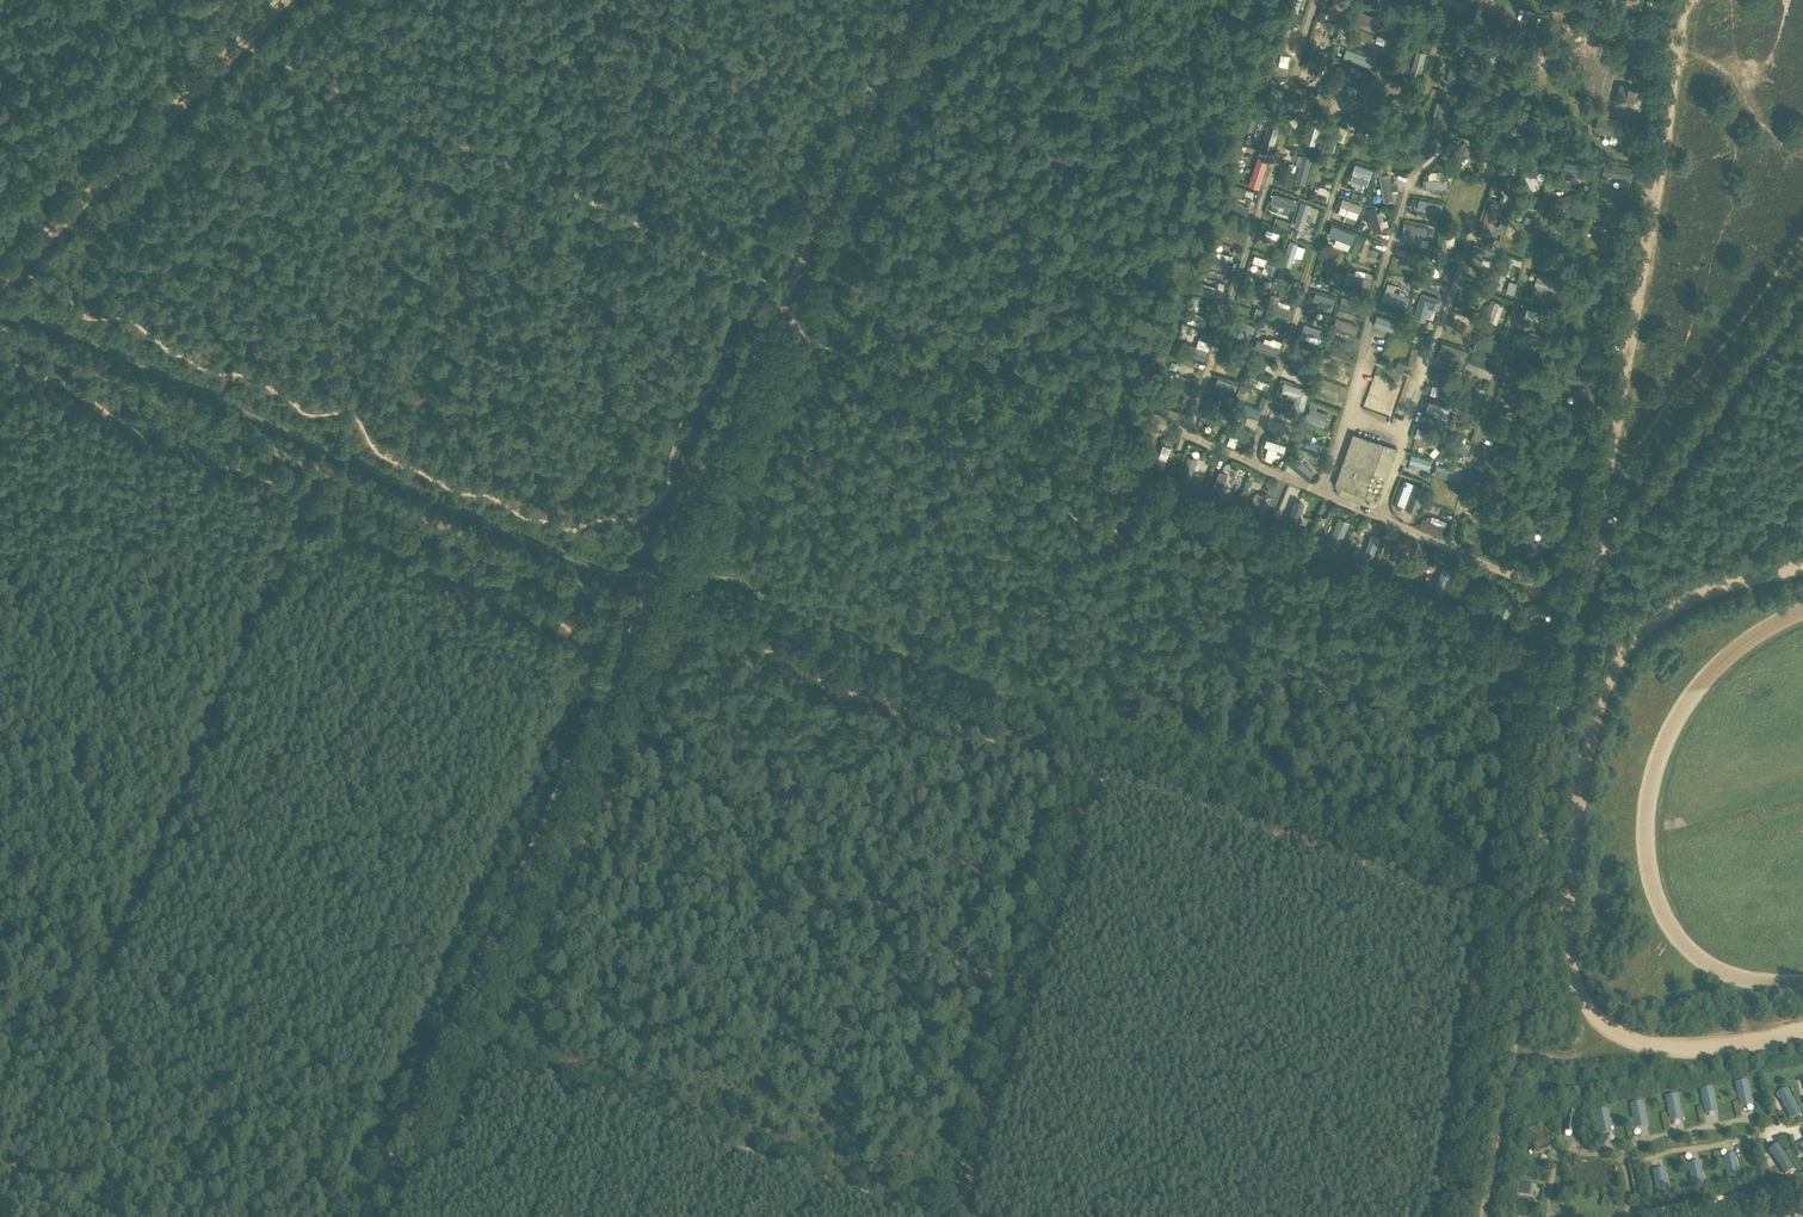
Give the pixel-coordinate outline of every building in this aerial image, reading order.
[(1290,8),(1299,10),(1302,0),(1292,0),(1290,8)] [(1328,17),(1336,20),(1341,8),(1344,0),(1334,0),(1328,17)] [(1326,11),(1320,9),(1317,17),(1324,19),(1326,11)] [(1305,14),(1298,12),(1295,21),(1302,23),(1305,14)] [(1358,17),(1355,25),(1376,33),(1379,25),(1358,17)] [(1459,23),(1455,49),(1463,50),(1468,25),(1459,23)] [(1346,49),(1343,57),(1369,66),(1372,58),(1362,54),(1355,52),(1346,49)] [(1320,52),(1311,75),(1320,78),(1329,54),(1320,51),(1320,52)] [(1417,51),(1409,80),(1419,83),(1427,53),(1417,51)] [(1297,80),(1304,84),(1313,65),(1306,61),(1297,80)] [(1451,63),(1443,88),(1453,91),(1460,66),(1451,63)] [(1387,78),(1385,86),(1393,88),(1395,81),(1387,78)] [(1616,92),(1613,103),(1637,110),(1643,89),(1618,83),(1617,85),(1615,92),(1616,92)] [(1332,86),(1329,95),(1361,106),(1364,97),(1355,94),(1340,89),(1332,86)] [(1271,88),(1266,103),(1279,107),(1284,92),(1271,88)] [(1470,90),(1467,97),(1476,100),(1478,93),(1470,90)] [(1393,98),(1391,107),(1412,113),(1415,104),(1393,98)] [(1437,117),(1435,128),(1444,130),(1450,104),(1441,102),(1437,117)] [(1271,116),(1261,145),(1271,149),(1282,120),(1271,116)] [(1458,119),(1456,128),(1478,133),(1480,124),(1458,119)] [(1598,119),(1595,129),(1622,137),(1625,126),(1598,119)] [(1330,124),(1323,148),(1334,150),(1340,127),(1330,124)] [(1311,125),(1305,144),(1314,146),(1319,127),(1311,125)] [(1417,136),(1424,139),(1427,130),(1420,127),(1417,136)] [(1516,127),(1497,129),(1498,137),(1516,135),(1516,127)] [(1551,134),(1527,136),(1528,145),(1552,142),(1551,134)] [(1436,138),(1414,157),(1420,164),(1440,147),(1442,146),(1436,138)] [(1450,141),(1447,147),(1453,150),(1456,144),(1450,141)] [(1239,167),(1249,169),(1253,145),(1243,144),(1239,167)] [(1518,151),(1493,162),(1496,170),(1521,159),(1518,151)] [(1300,165),(1296,181),(1306,184),(1313,158),(1303,155),(1300,165)] [(1258,157),(1249,184),(1259,187),(1268,160),(1258,157)] [(1390,159),(1387,167),(1396,170),(1399,162),(1390,159)] [(1564,162),(1563,170),(1578,172),(1577,175),(1582,176),(1583,172),(1590,173),(1591,165),(1564,162)] [(1605,163),(1603,174),(1631,179),(1633,168),(1605,163)] [(1356,164),(1351,179),(1367,185),(1372,169),(1356,164)] [(1531,169),(1524,172),(1532,190),(1540,187),(1534,175),(1531,169)] [(1589,181),(1610,184),(1611,177),(1590,174),(1589,181)] [(1389,175),(1381,176),(1385,200),(1393,199),(1392,190),(1399,188),(1398,181),(1390,183),(1389,175)] [(1429,179),(1424,179),(1424,188),(1437,187),(1448,187),(1449,187),(1449,179),(1444,179),(1429,179)] [(1496,179),(1493,187),(1503,190),(1505,181),(1496,179)] [(1464,209),(1472,184),(1463,182),(1456,207),(1464,209)] [(1523,192),(1513,216),(1523,219),(1532,195),(1523,192)] [(1581,192),(1555,198),(1557,208),(1565,206),(1565,210),(1579,207),(1578,203),(1583,202),(1581,192)] [(1274,194),(1271,202),(1292,209),(1295,200),(1274,194)] [(1343,198),(1340,206),(1348,208),(1359,212),(1360,212),(1362,205),(1343,198)] [(1228,199),(1225,208),(1247,216),(1250,207),(1228,199)] [(1419,200),(1417,209),(1441,213),(1443,204),(1419,200)] [(1302,202),(1294,224),(1304,227),(1304,226),(1311,205),(1302,202)] [(1488,206),(1480,232),(1490,235),(1498,209),(1488,206)] [(1375,207),(1366,209),(1373,234),(1382,231),(1379,222),(1377,213),(1375,207)] [(1620,221),(1598,208),(1588,224),(1597,229),(1601,223),(1614,230),(1620,221)] [(1283,220),(1281,226),(1288,229),(1290,222),(1283,220)] [(1261,222),(1260,228),(1271,231),(1273,225),(1261,222)] [(1405,223),(1404,232),(1424,236),(1426,227),(1405,223)] [(1553,223),(1551,230),(1570,235),(1572,228),(1553,223)] [(1223,224),(1218,238),(1239,246),(1244,232),(1223,224)] [(1332,225),(1328,236),(1336,239),(1334,244),(1347,249),(1349,244),(1351,245),(1355,234),(1332,225)] [(1292,228),(1290,236),(1296,238),(1299,231),(1292,228)] [(1440,228),(1437,249),(1446,250),(1447,244),(1449,229),(1440,228)] [(1505,240),(1514,242),(1515,235),(1507,233),(1505,240)] [(1358,236),(1355,242),(1363,245),(1365,239),(1358,236)] [(1289,241),(1282,263),(1290,265),(1293,256),(1297,245),(1297,243),(1289,241)] [(1367,242),(1364,249),(1374,253),(1377,245),(1367,242)] [(1474,245),(1471,254),(1484,258),(1491,261),(1497,262),(1500,253),(1474,245)] [(1434,268),(1430,253),(1422,255),(1426,270),(1434,268)] [(1255,255),(1253,262),(1264,266),(1275,269),(1277,262),(1255,255)] [(1564,255),(1542,259),(1544,268),(1566,264),(1564,255)] [(1318,263),(1335,267),(1337,260),(1319,256),(1318,263)] [(1210,258),(1207,266),(1229,273),(1232,264),(1210,258)] [(1500,262),(1493,287),(1501,289),(1508,265),(1500,262)] [(1290,272),(1301,268),(1299,263),(1288,266),(1290,272)] [(1203,266),(1200,273),(1208,276),(1210,268),(1203,266)] [(1347,273),(1344,282),(1369,289),(1371,279),(1353,274),(1347,273)] [(1537,276),(1534,285),(1558,292),(1560,283),(1537,276)] [(1197,282),(1193,293),(1197,294),(1198,292),(1220,300),(1223,291),(1197,282)] [(1245,285),(1243,293),(1263,300),(1266,291),(1245,285)] [(1342,287),(1341,293),(1348,295),(1350,289),(1342,287)] [(1385,289),(1382,300),(1406,308),(1409,297),(1404,295),(1385,289)] [(1421,293),(1413,317),(1424,320),(1429,307),(1437,309),(1440,299),(1421,293)] [(1271,294),(1266,310),(1287,317),(1290,309),(1277,305),(1280,297),(1271,294)] [(1581,295),(1579,307),(1607,311),(1608,299),(1581,295)] [(1342,296),(1339,306),(1363,312),(1366,303),(1342,296)] [(1491,300),(1484,319),(1493,322),(1499,304),(1499,303),(1491,300)] [(1256,308),(1253,318),(1259,320),(1262,310),(1256,308)] [(1527,309),(1525,317),(1550,323),(1552,315),(1527,309)] [(1324,312),(1322,318),(1329,321),(1331,314),(1324,312)] [(1190,315),(1187,322),(1204,328),(1207,321),(1204,320),(1205,317),(1198,315),(1197,317),(1190,315)] [(1377,315),(1374,326),(1398,333),(1401,323),(1377,315)] [(1336,317),(1333,325),(1355,334),(1358,325),(1336,317)] [(1234,319),(1232,326),(1253,333),(1255,326),(1234,319)] [(1183,324),(1181,331),(1191,334),(1193,327),(1183,324)] [(1304,324),(1302,332),(1307,333),(1322,338),(1324,331),(1304,324)] [(1377,327),(1371,350),(1391,355),(1394,346),(1402,349),(1406,336),(1377,327)] [(1477,334),(1475,342),(1496,348),(1498,339),(1477,334)] [(1520,334),(1518,344),(1545,350),(1548,340),(1520,334)] [(1257,340),(1255,348),(1277,355),(1280,347),(1282,341),(1273,338),(1272,340),(1265,338),(1264,342),(1257,340)] [(1327,342),(1324,351),(1348,358),(1350,350),(1327,342)] [(1443,343),(1439,353),(1454,358),(1451,365),(1461,369),(1467,351),(1443,343)] [(1187,344),(1184,354),(1204,360),(1207,350),(1196,347),(1187,344)] [(1291,352),(1288,360),(1313,367),(1316,359),(1291,352)] [(1340,367),(1343,360),(1321,353),(1319,360),(1340,367)] [(1517,364),(1515,372),(1538,379),(1540,371),(1517,364)] [(1429,365),(1427,373),(1437,376),(1440,368),(1429,365)] [(1567,371),(1565,381),(1594,387),(1596,376),(1567,371)] [(1170,372),(1167,379),(1187,387),(1189,380),(1170,372)] [(1247,375),(1245,382),(1267,390),(1269,383),(1256,378),(1257,374),(1252,372),(1251,376),(1247,375)] [(1304,376),(1301,383),(1309,386),(1312,378),(1304,376)] [(1218,377),(1215,384),(1235,391),(1237,384),(1218,377)] [(1284,382),(1281,391),(1296,396),(1293,407),(1302,410),(1309,390),(1284,382)] [(1468,409),(1467,412),(1476,415),(1484,389),(1476,386),(1472,399),(1468,409)] [(1237,402),(1234,409),(1259,417),(1261,410),(1246,405),(1237,402)] [(1311,402),(1309,407),(1311,408),(1316,410),(1318,404),(1311,402)] [(1429,402),(1426,410),(1446,417),(1449,409),(1429,402)] [(1159,404),(1156,411),(1177,419),(1180,412),(1159,404)] [(1206,407),(1203,417),(1216,420),(1215,423),(1221,424),(1222,421),(1225,422),(1228,413),(1206,407)] [(1304,412),(1302,419),(1324,427),(1326,420),(1309,414),(1304,412)] [(1505,424),(1502,434),(1528,441),(1530,431),(1505,424)] [(1418,428),(1416,436),(1429,439),(1437,440),(1441,441),(1442,433),(1418,428)] [(1353,433),(1335,484),(1364,494),(1382,444),(1353,433)] [(1448,436),(1445,444),(1467,453),(1470,444),(1448,436)] [(1149,459),(1156,462),(1164,440),(1157,437),(1149,459)] [(1301,437),(1298,444),(1320,452),(1322,444),(1310,440),(1301,437)] [(1267,439),(1264,446),(1269,447),(1277,450),(1276,453),(1282,455),(1283,452),(1284,452),(1286,446),(1267,439)] [(1163,444),(1156,466),(1164,468),(1171,447),(1163,444)] [(1435,447),(1430,454),(1434,457),(1439,450),(1435,447)] [(1442,448),(1440,455),(1446,457),(1447,458),(1450,450),(1442,448)] [(1497,453),(1494,461),(1500,464),(1499,468),(1508,472),(1510,468),(1514,470),(1517,462),(1497,453)] [(1188,455),(1180,480),(1189,483),(1196,458),(1188,455)] [(1294,456),(1288,463),(1306,478),(1312,471),(1294,456)] [(1436,465),(1434,473),(1458,480),(1460,472),(1453,470),(1454,466),(1448,464),(1447,468),(1436,465)] [(1220,470),(1211,493),(1219,496),(1224,484),(1228,473),(1220,470)] [(1406,507),(1405,508),(1419,513),(1427,489),(1414,484),(1406,507)] [(1258,504),(1256,510),(1264,514),(1271,497),(1263,493),(1258,504)] [(1296,498),(1287,520),(1296,523),(1305,501),(1296,498)] [(1476,506),(1472,515),(1498,527),(1502,518),(1476,506)] [(1422,518),(1419,526),(1442,535),(1445,528),(1429,521),(1431,517),(1427,516),(1425,519),(1422,518)] [(1339,517),(1327,543),(1337,548),(1349,521),(1339,517)] [(1314,532),(1309,536),(1314,542),(1319,538),(1314,532)] [(1355,549),(1352,558),(1369,565),(1379,538),(1370,535),(1364,552),(1355,549)] [(1549,537),(1523,546),(1526,556),(1553,547),(1549,537)] [(1402,554),(1394,572),(1403,575),(1410,557),(1402,554)] [(1437,564),(1428,584),(1435,587),(1444,567),(1437,564)] [(1472,582),(1463,603),(1471,607),(1480,586),(1472,582)] [(1506,593),(1495,617),(1505,621),(1515,597),(1506,593)] [(1552,597),(1523,612),(1528,622),(1557,607),(1552,597)] [(1750,1099),(1747,1081),(1736,1083),(1739,1101),(1750,1099)] [(1712,1088),(1701,1090),(1704,1108),(1716,1106),(1712,1088)] [(1800,1115),(1787,1090),(1783,1093),(1782,1092),(1776,1095),(1779,1101),(1780,1101),(1790,1120),(1800,1115)] [(1680,1113),(1677,1095),(1666,1098),(1669,1116),(1680,1113)] [(1645,1120),(1642,1102),(1631,1105),(1634,1122),(1645,1120)] [(1610,1127),(1606,1109),(1595,1112),(1599,1129),(1610,1127)] [(1543,1126),(1529,1131),(1535,1150),(1549,1145),(1543,1126)] [(1793,1171),(1777,1146),(1773,1149),(1773,1148),(1767,1152),(1771,1158),(1771,1157),(1784,1176),(1793,1171)] [(1724,1162),(1728,1180),(1739,1177),(1735,1160),(1724,1162)] [(1689,1169),(1693,1187),(1704,1184),(1700,1166),(1689,1169)] [(1654,1176),(1658,1194),(1669,1192),(1665,1174),(1654,1176)] [(1532,1183),(1521,1181),(1520,1194),(1530,1195),(1532,1183)] [(1786,1188),(1796,1200),(1802,1194),(1802,1193),(1794,1182),(1786,1188)] [(1768,1187),(1761,1193),(1771,1205),(1778,1199),(1768,1187)]
